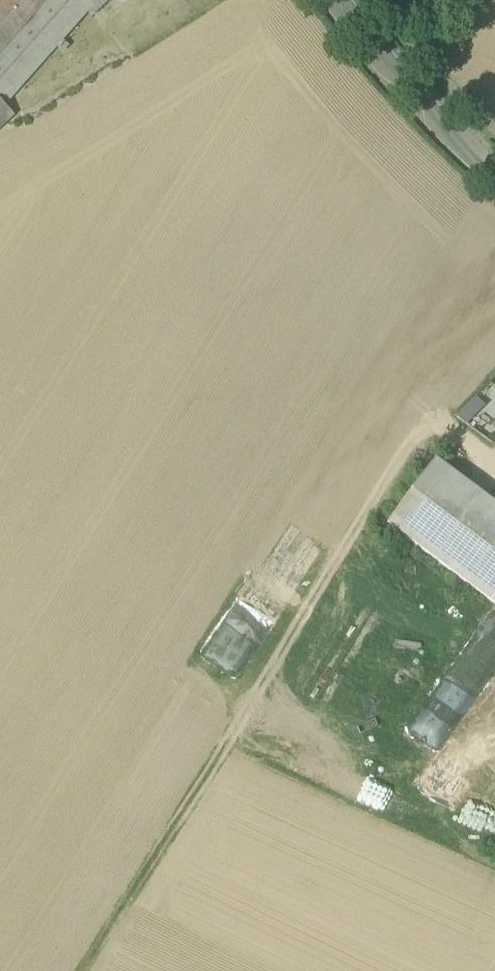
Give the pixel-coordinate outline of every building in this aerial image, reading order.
[(15,115),(4,106),(56,48),(63,54),(70,46),(64,41),(88,13),(93,18),(96,13),(109,0),(0,0),(0,129),(15,115)] [(434,459),(386,523),(494,605),(494,505),(434,459)]
